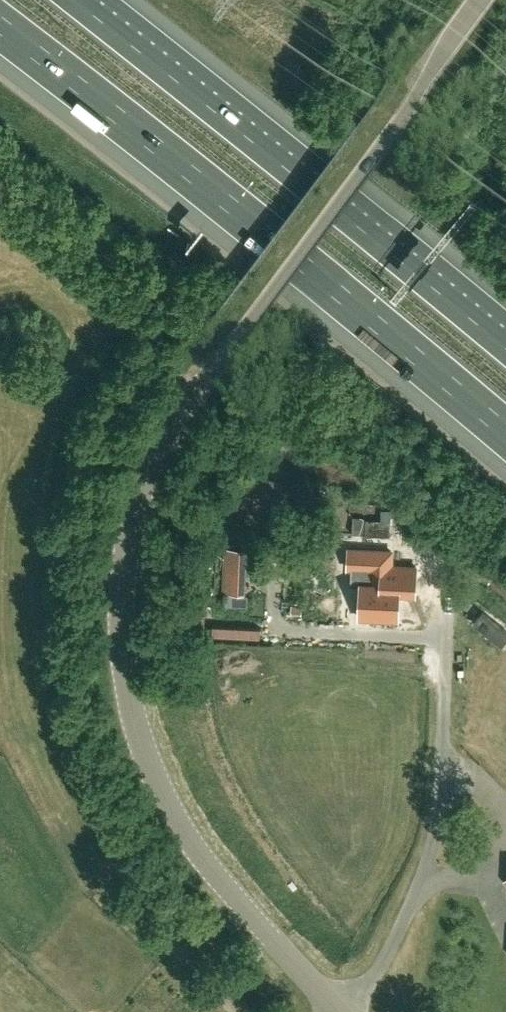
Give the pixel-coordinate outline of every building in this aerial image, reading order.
[(366,518),(365,546),(390,547),(391,520),(366,518)] [(317,555),(318,542),(302,541),(301,554),(317,555)] [(224,596),(248,597),(249,549),(225,549),(224,596)] [(390,569),(391,551),(347,549),(346,567),(353,567),(353,584),(361,584),(360,611),(398,613),(400,585),(387,584),(388,569),(390,569)] [(473,624),(502,647),(505,642),(505,631),(482,612),(473,624)]
